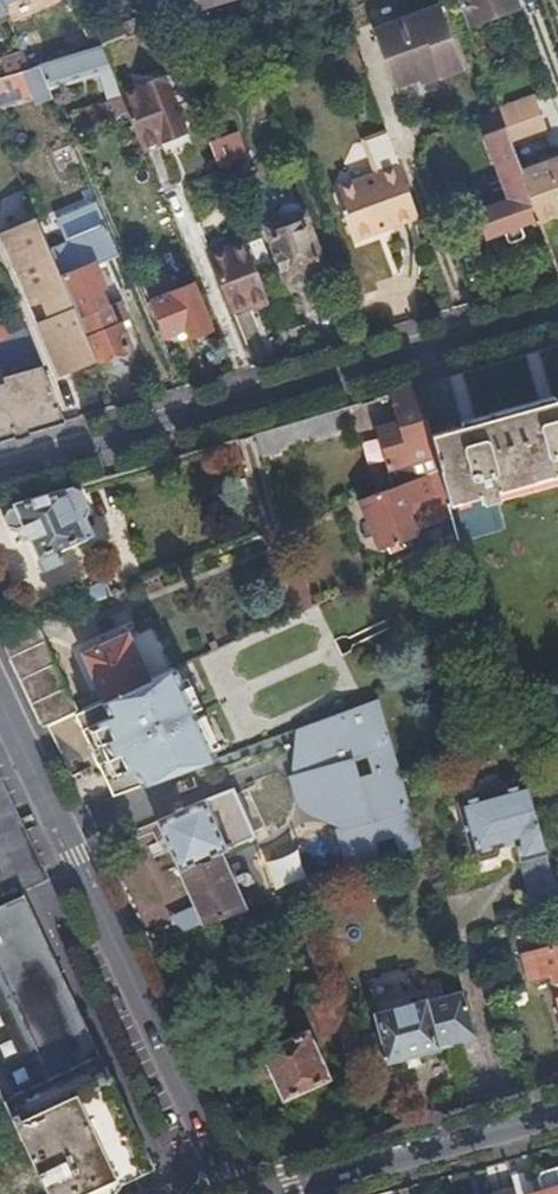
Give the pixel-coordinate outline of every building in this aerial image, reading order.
[(186,9),(217,0),(183,0),(186,9)] [(473,28),(518,11),(514,0),(462,0),(473,28)] [(191,34),(243,16),(239,3),(189,18),(187,19),(191,34)] [(364,22),(388,89),(455,64),(433,4),(409,12),(416,33),(397,41),(387,14),(364,22)] [(165,25),(187,19),(189,18),(186,9),(162,17),(165,25)] [(409,12),(387,14),(397,41),(416,33),(409,12)] [(140,33),(157,28),(153,18),(136,24),(140,33)] [(107,43),(126,37),(119,23),(101,30),(107,43)] [(354,42),(337,47),(348,76),(365,71),(354,42)] [(93,47),(37,63),(47,86),(102,68),(105,77),(113,74),(101,44),(93,47)] [(4,73),(21,68),(26,67),(30,65),(23,49),(0,58),(0,59),(4,73)] [(32,102),(51,95),(47,86),(37,63),(30,65),(26,67),(21,68),(29,92),(32,102)] [(29,92),(21,68),(4,73),(0,74),(0,102),(29,92)] [(128,112),(140,144),(184,126),(165,76),(120,92),(123,100),(128,112)] [(75,121),(80,133),(128,112),(123,100),(75,121)] [(503,129),(511,152),(546,140),(538,117),(503,129)] [(536,219),(519,173),(511,152),(503,129),(485,134),(507,199),(477,212),(486,238),(505,231),(509,241),(512,243),(522,239),(523,236),(519,225),(536,219)] [(209,143),(217,163),(241,154),(233,134),(209,143)] [(353,241),(419,218),(419,216),(403,174),(394,150),(372,159),(376,171),(334,187),(353,241)] [(537,224),(557,215),(557,158),(519,173),(536,219),(537,224)] [(284,274),(319,262),(301,216),(299,214),(297,207),(292,205),(281,208),(278,214),(281,223),(266,228),(284,274)] [(63,374),(95,359),(78,317),(49,248),(36,216),(14,227),(26,252),(17,257),(44,317),(38,321),(63,374)] [(104,258),(117,251),(106,225),(49,248),(78,317),(106,305),(99,289),(104,287),(97,268),(105,265),(104,258)] [(240,327),(258,321),(274,316),(254,261),(220,274),(240,327)] [(209,327),(193,283),(174,290),(169,280),(158,284),(160,291),(154,293),(155,298),(153,298),(167,334),(183,327),(187,336),(209,327)] [(25,326),(13,297),(0,302),(0,321),(6,335),(25,326)] [(78,317),(95,359),(129,345),(119,320),(114,321),(106,305),(78,317)] [(260,328),(276,322),(274,316),(258,321),(260,328)] [(6,335),(0,337),(0,359),(3,366),(0,368),(0,374),(2,380),(0,381),(0,439),(65,420),(25,326),(6,335)] [(415,385),(387,393),(393,422),(373,428),(383,464),(395,461),(400,483),(422,475),(439,469),(429,434),(415,385)] [(429,434),(439,469),(449,506),(484,497),(486,504),(505,498),(504,492),(554,477),(556,484),(557,483),(557,399),(429,434)] [(294,419),(252,432),(260,457),(343,432),(336,407),(294,419)] [(383,464),(390,487),(391,486),(400,483),(395,461),(383,464)] [(407,514),(412,529),(452,515),(449,506),(439,469),(422,475),(430,498),(410,506),(407,514)] [(390,487),(356,499),(375,549),(414,535),(412,529),(407,514),(410,506),(430,498),(422,475),(400,483),(391,486),(390,487)] [(62,488),(13,502),(13,507),(5,516),(8,527),(16,528),(23,542),(32,539),(43,569),(61,562),(56,549),(83,537),(82,535),(91,532),(84,517),(88,507),(80,488),(63,490),(62,488)] [(34,620),(43,640),(48,651),(54,648),(41,617),(34,620)] [(79,649),(101,698),(149,677),(129,628),(79,649)] [(24,676),(46,723),(74,710),(59,677),(48,651),(43,640),(11,649),(24,676)] [(48,651),(59,677),(65,674),(54,648),(48,651)] [(80,707),(74,710),(90,745),(109,737),(124,772),(136,768),(141,783),(202,761),(217,756),(175,665),(149,677),(101,698),(80,707)] [(59,677),(74,710),(80,707),(65,674),(59,677)] [(300,814),(302,815),(357,796),(380,863),(416,851),(396,775),(376,700),(292,729),(288,755),(291,770),(282,772),(291,803),(300,814)] [(90,745),(111,794),(141,783),(136,768),(124,772),(109,737),(90,745)] [(2,852),(30,838),(0,775),(0,847),(2,852)] [(152,812),(174,861),(220,845),(251,834),(231,787),(152,812)] [(520,859),(547,852),(530,788),(458,806),(469,852),(474,852),(476,858),(493,853),(501,843),(514,840),(520,859)] [(357,796),(302,815),(330,831),(342,876),(380,863),(357,796)] [(290,838),(255,851),(270,893),(305,880),(290,838)] [(220,845),(174,861),(197,911),(173,918),(181,933),(248,909),(220,845)] [(20,890),(2,852),(0,847),(0,900),(20,890)] [(528,889),(556,881),(547,852),(520,859),(528,889)] [(557,912),(557,889),(556,881),(528,889),(520,891),(529,920),(557,912)] [(0,905),(0,1095),(2,1099),(34,1164),(48,1193),(93,1193),(94,1193),(148,1167),(21,895),(0,905)] [(557,1004),(557,944),(522,952),(529,980),(551,977),(557,1004)] [(448,1042),(474,1035),(460,991),(431,1001),(430,998),(372,1014),(386,1065),(450,1048),(448,1042)] [(330,1052),(341,1049),(326,1011),(322,1000),(310,1006),(330,1052)] [(326,1011),(341,1049),(356,1043),(343,1013),(335,1016),(333,1008),(326,1011)] [(329,1080),(308,1031),(262,1049),(283,1100),(329,1080)] [(34,1164),(2,1099),(0,1100),(0,1176),(1,1179),(34,1164)] [(526,1178),(523,1165),(508,1168),(513,1187),(515,1193),(531,1193),(526,1178)] [(554,1168),(538,1172),(534,1177),(540,1193),(557,1193),(557,1181),(554,1168)] [(534,1177),(526,1178),(531,1193),(540,1193),(534,1177)]
